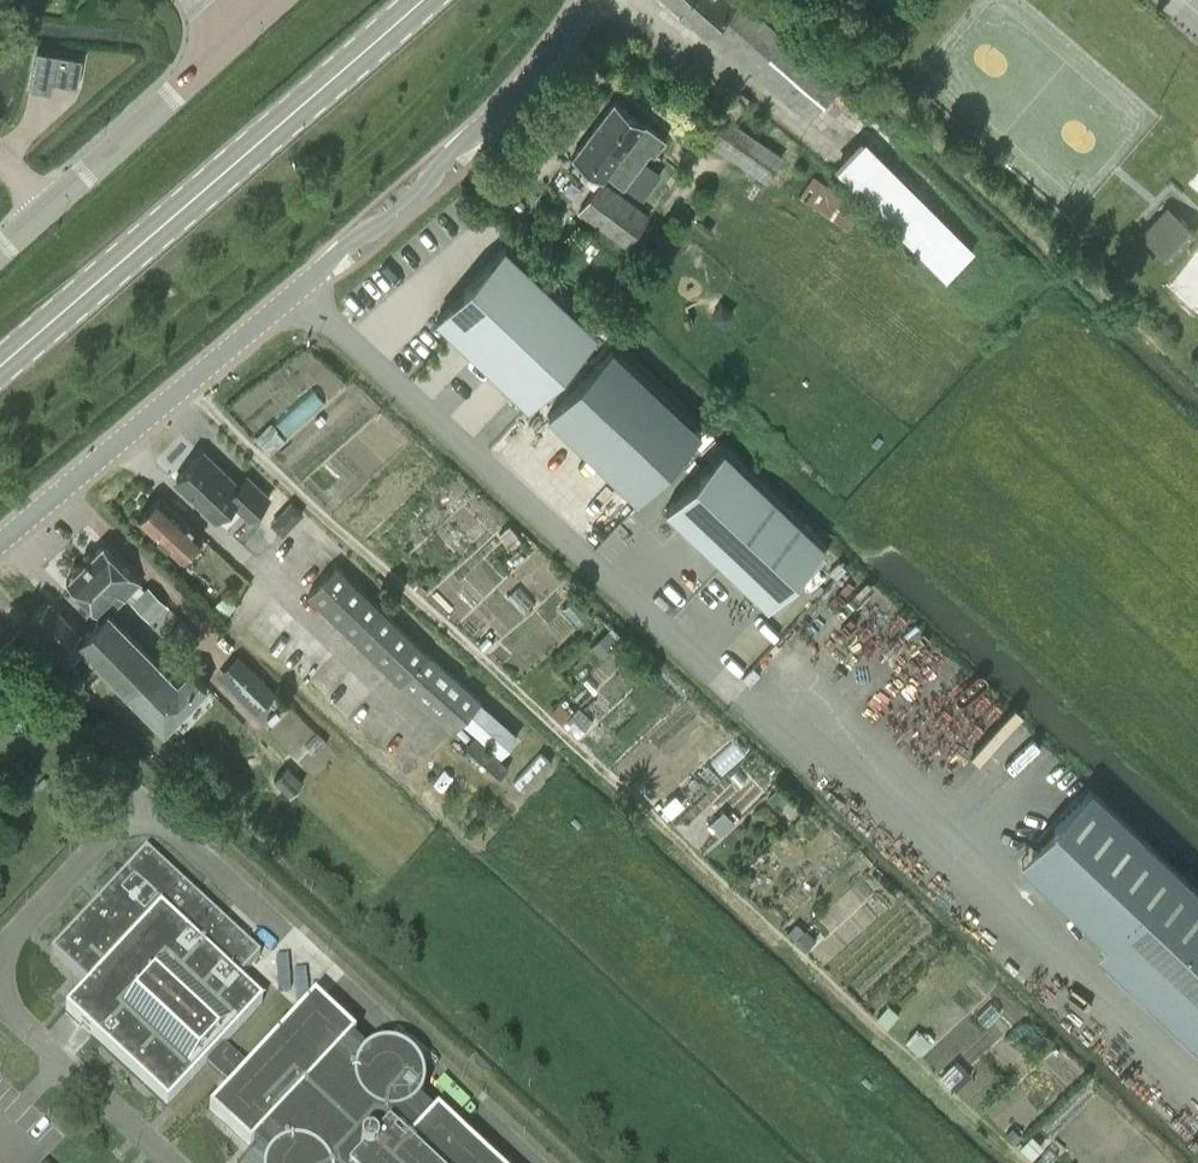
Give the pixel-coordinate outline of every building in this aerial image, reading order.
[(744,0),(666,0),(703,33),(706,30),(753,72),(785,37),(744,0)] [(83,53),(38,50),(35,89),(56,91),(57,81),(81,82),(83,53)] [(739,91),(724,114),(733,120),(748,97),(739,91)] [(592,128),(640,164),(650,151),(653,154),(665,139),(613,100),(592,128)] [(764,179),(780,155),(716,111),(699,135),(764,179)] [(623,187),(640,164),(592,128),(571,156),(601,178),(604,174),(623,187)] [(860,208),(813,175),(798,195),(846,229),(860,208)] [(601,180),(578,211),(624,246),(647,215),(601,180)] [(1196,232),(1166,205),(1140,234),(1170,261),(1196,232)] [(600,332),(507,244),(437,317),(530,405),(600,332)] [(701,431),(612,346),(547,415),(636,499),(701,431)] [(319,425),(326,419),(321,414),(314,420),(319,425)] [(271,423),(255,438),(270,454),(281,443),(273,435),(278,430),(271,423)] [(826,544),(723,447),(664,509),(767,606),(826,544)] [(201,452),(176,478),(217,517),(231,502),(249,518),(269,497),(247,475),(236,486),(201,452)] [(181,559),(202,536),(160,496),(138,518),(181,559)] [(303,511),(292,500),(280,512),(292,524),(303,511)] [(103,544),(66,581),(96,611),(111,597),(117,602),(122,596),(124,598),(140,582),(103,544)] [(337,565),(308,594),(399,681),(453,729),(461,720),(500,755),(518,736),(478,701),(480,699),(426,651),(337,565)] [(410,583),(415,587),(423,594),(427,589),(414,578),(410,583)] [(150,618),(164,603),(147,587),(133,602),(150,618)] [(226,596),(215,608),(224,616),(235,605),(226,596)] [(77,642),(83,636),(80,632),(48,599),(30,617),(73,662),(85,650),(77,642)] [(77,642),(85,650),(162,730),(206,687),(189,668),(177,681),(108,611),(83,636),(77,642)] [(188,649),(198,639),(180,622),(170,632),(188,649)] [(611,627),(592,646),(601,655),(615,642),(621,649),(627,643),(611,627)] [(487,636),(479,644),(485,650),(493,643),(487,636)] [(277,693),(238,655),(218,675),(257,713),(277,693)] [(559,703),(551,711),(561,722),(570,714),(559,703)] [(589,734),(581,742),(590,750),(597,742),(589,734)] [(509,767),(474,735),(465,746),(500,777),(509,767)] [(194,760),(201,754),(192,745),(185,751),(194,760)] [(288,767),(275,779),(289,794),(302,781),(297,776),(288,767)] [(1020,860),(1197,1029),(1197,890),(1089,787),(1020,860)] [(777,789),(768,798),(778,809),(788,800),(777,789)] [(675,795),(662,806),(670,815),(683,804),(675,795)] [(723,811),(710,824),(720,833),(733,820),(723,811)] [(167,1107),(223,1047),(262,1006),(237,982),(259,958),(146,852),(52,954),(89,988),(66,1013),(167,1107)] [(797,924),(788,932),(794,939),(803,931),(797,924)] [(803,931),(794,939),(804,950),(815,939),(806,929),(803,931)] [(888,1005),(877,1017),(887,1026),(898,1014),(888,1005)] [(365,1059),(314,1012),(279,1050),(274,1046),(248,1074),(252,1078),(217,1117),(267,1162),(484,1162),(436,1118),(432,1123),(418,1109),(419,1073),(388,1053),(365,1059)] [(920,1032),(909,1043),(919,1053),(930,1042),(920,1032)] [(954,1063),(940,1076),(949,1085),(962,1073),(954,1063)] [(1012,1127),(1006,1134),(1014,1142),(1021,1136),(1012,1127)] [(1028,1139),(1020,1147),(1032,1158),(1039,1150),(1028,1139)]
